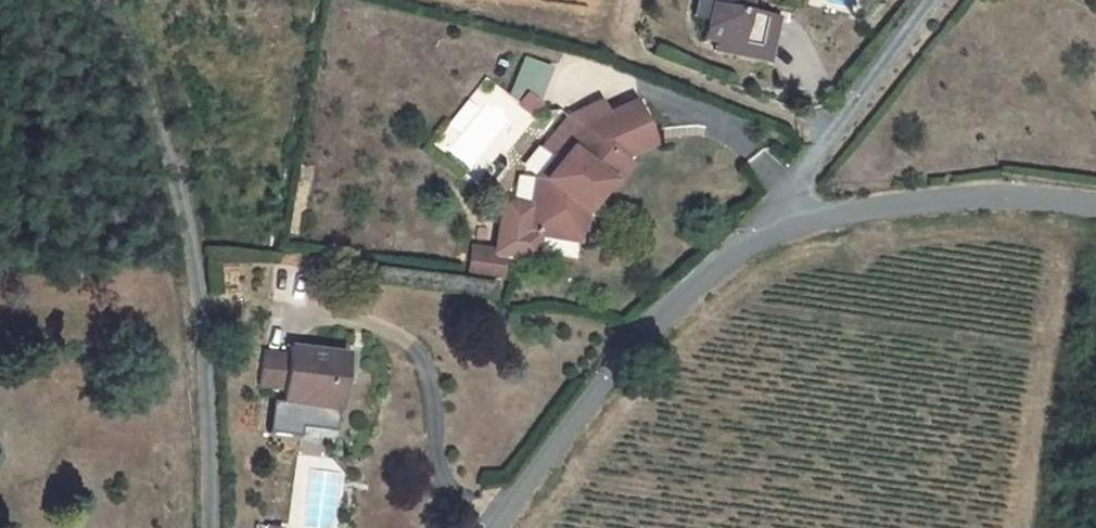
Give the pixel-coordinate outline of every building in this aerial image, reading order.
[(763,16),(745,12),(747,0),(697,0),(694,14),(706,17),(702,38),(715,40),(757,48),(763,16)] [(757,48),(715,40),(711,55),(767,67),(777,18),(763,16),(757,48)] [(462,273),(494,278),(498,252),(527,257),(531,232),(564,239),(571,203),(595,174),(598,177),(615,157),(631,151),(627,142),(644,134),(630,103),(601,115),(605,125),(586,134),(581,130),(565,148),(555,161),(540,179),(536,206),(526,204),(507,200),(498,207),(489,249),(465,246),(462,273)] [(526,204),(536,206),(540,179),(555,161),(565,148),(581,130),(586,134),(605,125),(601,115),(576,126),(561,145),(551,157),(548,155),(531,176),(526,204)] [(627,142),(631,151),(648,143),(644,134),(627,142)] [(571,203),(564,239),(573,240),(579,210),(603,181),(607,184),(623,164),(615,157),(598,177),(595,174),(571,203)] [(355,352),(299,345),(299,346),(273,343),(269,377),(296,380),(294,397),(310,399),(349,404),(355,352)] [(347,420),(349,404),(310,399),(308,415),(347,420)]
